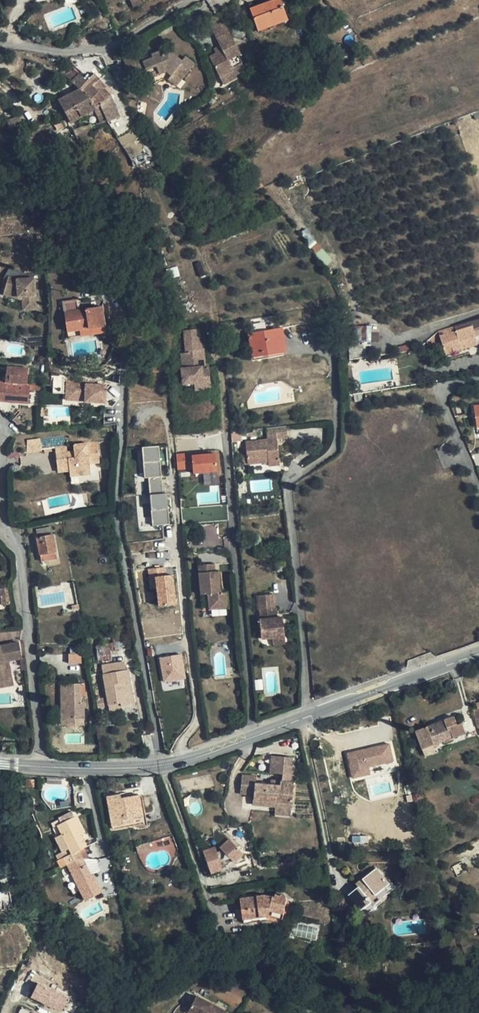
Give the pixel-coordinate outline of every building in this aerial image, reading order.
[(281,0),(273,0),(250,9),(258,31),(288,20),(281,0)] [(241,55),(229,31),(216,38),(220,46),(222,50),(216,53),(209,57),(223,84),(237,77),(236,75),(246,70),(239,56),(241,55)] [(162,54),(161,51),(151,55),(152,58),(143,61),(142,58),(140,53),(123,60),(129,75),(138,72),(141,82),(166,71),(171,75),(174,71),(183,79),(193,66),(184,58),(182,61),(169,51),(162,54)] [(195,64),(185,57),(184,58),(193,66),(195,64)] [(79,74),(71,67),(62,61),(59,64),(68,71),(75,78),(79,74)] [(312,78),(323,71),(320,65),(309,72),(312,78)] [(325,69),(323,71),(312,78),(311,79),(321,89),(332,77),(325,69)] [(183,79),(174,71),(171,75),(167,79),(176,86),(183,79)] [(87,82),(80,90),(90,99),(95,109),(100,105),(105,100),(98,92),(107,84),(95,72),(86,81),(87,82)] [(87,82),(86,81),(79,74),(75,78),(72,82),(80,90),(87,82)] [(107,84),(98,92),(105,100),(100,105),(107,120),(122,117),(113,95),(106,88),(109,86),(107,84)] [(70,123),(95,109),(90,99),(80,90),(59,100),(70,123)] [(107,120),(100,105),(95,109),(101,123),(107,122),(107,120)] [(19,116),(6,119),(6,123),(8,127),(15,126),(20,125),(19,116)] [(91,127),(91,126),(82,128),(73,130),(78,142),(94,138),(91,127)] [(114,279),(111,265),(100,267),(100,272),(101,281),(114,279)] [(17,282),(8,279),(8,280),(4,297),(11,299),(11,297),(23,301),(24,313),(37,312),(35,281),(35,280),(17,282)] [(78,310),(78,306),(72,307),(72,311),(65,312),(68,332),(106,326),(102,307),(78,310)] [(439,335),(442,343),(446,355),(478,345),(475,336),(478,335),(478,324),(439,335)] [(107,332),(106,326),(68,332),(68,338),(107,332)] [(355,341),(370,341),(370,326),(355,326),(355,341)] [(287,351),(283,328),(248,334),(253,358),(287,351)] [(200,343),(198,329),(183,330),(185,351),(189,351),(189,353),(181,354),(183,369),(182,369),(183,384),(195,383),(203,382),(203,377),(210,376),(210,366),(205,366),(197,366),(197,359),(204,359),(202,343),(200,343)] [(439,335),(438,332),(423,345),(424,349),(424,351),(442,343),(439,335)] [(7,366),(6,383),(0,383),(0,402),(29,404),(30,390),(42,391),(42,384),(31,383),(30,385),(27,385),(29,368),(7,366)] [(89,378),(69,376),(68,390),(87,393),(86,398),(86,399),(106,401),(108,384),(88,382),(89,378)] [(203,377),(203,382),(204,389),(211,388),(210,376),(203,377)] [(288,438),(287,426),(266,428),(267,440),(248,442),(249,451),(247,451),(248,464),(268,462),(269,466),(280,465),(278,440),(288,438)] [(39,438),(28,439),(27,452),(41,451),(39,438)] [(100,462),(98,442),(75,445),(75,451),(76,457),(69,458),(57,459),(58,472),(70,471),(70,477),(91,474),(90,463),(100,462)] [(161,476),(159,445),(141,447),(144,477),(161,476)] [(57,459),(69,458),(68,451),(67,446),(55,447),(57,459)] [(176,454),(177,470),(193,469),(193,474),(221,472),(219,451),(176,454)] [(147,478),(149,493),(161,492),(160,477),(147,478)] [(168,524),(167,493),(150,494),(151,525),(168,524)] [(34,526),(37,538),(40,554),(56,552),(53,536),(65,534),(63,520),(40,525),(34,526)] [(58,559),(56,552),(40,554),(42,562),(58,559)] [(215,572),(214,564),(198,565),(200,595),(207,594),(209,609),(228,608),(226,592),(221,592),(219,571),(215,572)] [(148,569),(149,588),(156,588),(158,607),(177,605),(173,567),(148,569)] [(8,588),(1,588),(2,605),(10,604),(8,588)] [(277,607),(276,593),(264,595),(266,608),(267,608),(268,619),(267,619),(269,638),(276,637),(288,636),(285,617),(278,617),(277,607)] [(288,636),(276,637),(277,644),(288,643),(288,636)] [(94,651),(110,649),(127,646),(126,638),(92,643),(94,651)] [(19,643),(0,646),(0,679),(4,678),(1,662),(9,661),(22,658),(19,643)] [(112,659),(110,649),(94,651),(96,661),(112,659)] [(69,664),(81,663),(80,654),(69,655),(69,664)] [(185,680),(182,654),(160,656),(162,682),(185,680)] [(4,678),(5,687),(13,685),(9,661),(1,662),(4,678)] [(126,670),(124,661),(101,665),(108,705),(115,704),(121,703),(121,706),(135,704),(128,669),(126,670)] [(81,702),(80,684),(62,684),(62,703),(66,703),(66,707),(66,719),(84,719),(84,702),(81,702)] [(458,725),(455,717),(415,732),(422,750),(445,742),(445,743),(455,739),(455,738),(467,734),(463,723),(458,725)] [(369,767),(394,762),(390,743),(346,752),(351,779),(371,775),(369,767)] [(292,765),(292,757),(272,756),(271,768),(275,768),(274,773),(283,774),(282,782),(270,781),(270,785),(255,784),(256,776),(243,775),(241,794),(254,795),(253,804),(275,806),(291,808),(294,783),(295,766),(292,765)] [(121,798),(120,794),(107,796),(112,826),(134,822),(134,825),(148,823),(146,816),(143,816),(139,795),(121,798)] [(291,808),(275,806),(274,814),(291,815),(291,808)] [(84,835),(75,817),(58,826),(69,849),(72,854),(64,858),(67,865),(85,901),(103,892),(94,874),(92,875),(83,858),(79,850),(87,846),(82,836),(84,835)] [(249,828),(237,827),(237,833),(238,843),(249,843),(249,828)] [(229,838),(219,846),(234,864),(243,856),(229,838)] [(151,852),(148,843),(137,846),(139,856),(151,852)] [(202,851),(211,874),(223,870),(215,846),(202,851)] [(72,854),(69,849),(61,853),(64,858),(72,854)] [(96,859),(83,858),(92,875),(94,874),(100,871),(96,859)] [(390,884),(377,869),(364,880),(366,883),(360,888),(360,887),(349,895),(362,911),(364,909),(372,902),(375,905),(381,900),(377,895),(390,884)] [(366,883),(364,880),(358,884),(360,887),(360,888),(366,883)] [(396,888),(392,882),(390,884),(377,895),(381,900),(396,888)] [(285,895),(283,894),(280,894),(278,894),(277,896),(276,898),(274,898),(265,896),(257,897),(241,899),(243,920),(260,917),(266,916),(270,917),(283,920),(284,914),(286,903),(287,899),(286,899),(286,898),(286,896),(285,895)] [(346,911),(344,898),(333,899),(334,912),(346,911)] [(375,905),(372,902),(364,909),(368,914),(376,907),(375,905)] [(474,952),(468,937),(460,941),(466,955),(474,952)] [(443,948),(442,940),(434,942),(435,949),(443,948)] [(35,984),(30,1000),(63,1011),(68,995),(35,984)] [(227,1007),(196,991),(185,1012),(187,1012),(224,1012),(227,1007)]
